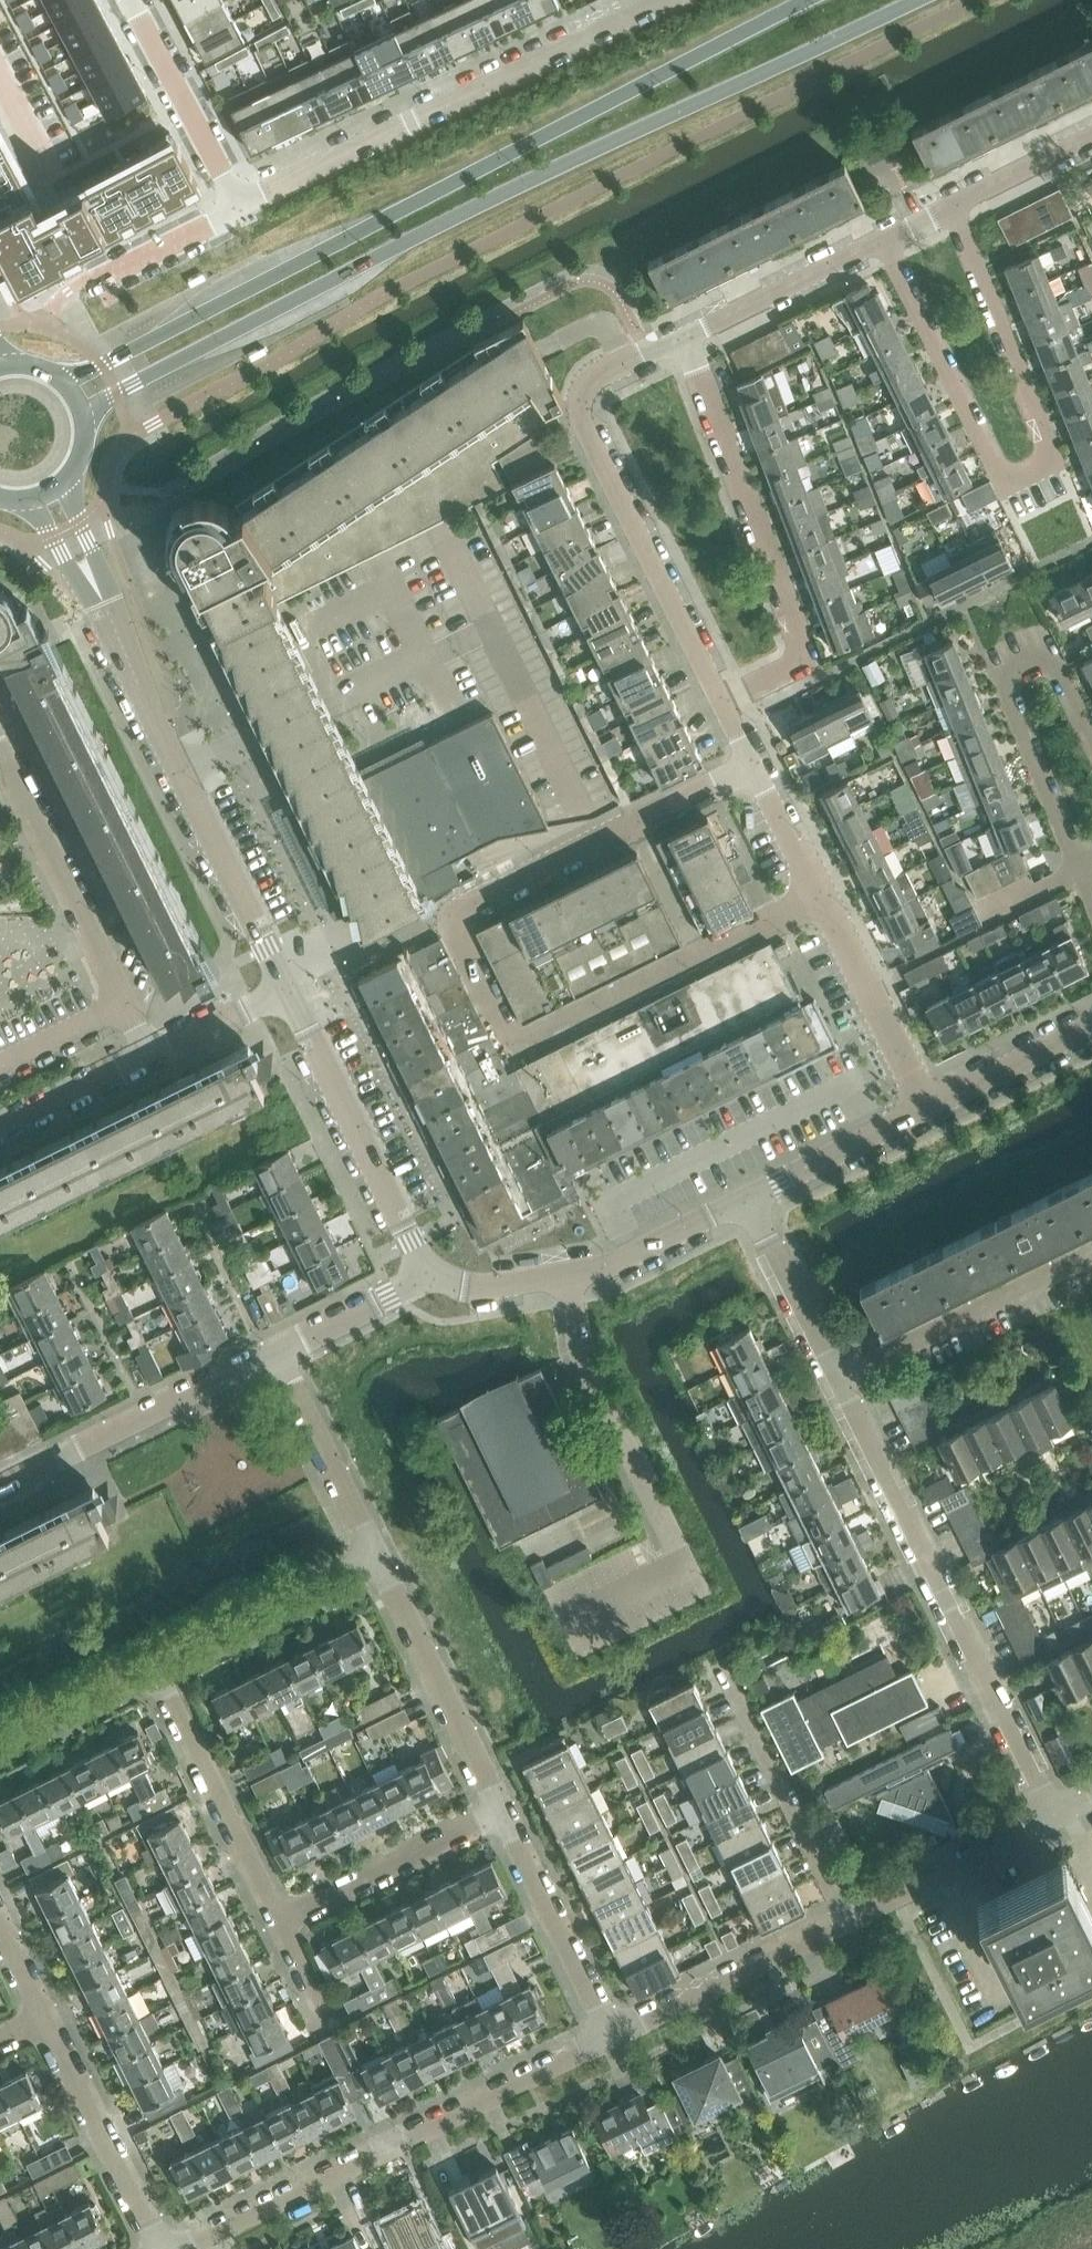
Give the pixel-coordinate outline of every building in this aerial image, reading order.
[(50,8),(57,22),(53,25),(53,26),(98,2),(98,0),(65,0),(50,8)] [(224,0),(176,0),(173,1),(184,21),(224,0)] [(195,42),(234,20),(224,0),(184,21),(195,42)] [(273,0),(271,0),(265,3),(273,19),(281,15),(273,0)] [(376,0),(359,0),(356,1),(360,9),(377,2),(376,0)] [(481,0),(461,0),(457,2),(477,44),(498,34),(481,0)] [(507,0),(481,0),(498,34),(518,25),(507,0)] [(518,25),(539,15),(532,0),(507,0),(518,25)] [(557,0),(532,0),(539,15),(559,5),(557,0)] [(360,9),(356,1),(340,9),(344,17),(360,9)] [(98,2),(53,26),(61,41),(107,17),(98,2)] [(477,44),(457,2),(437,12),(457,54),(477,44)] [(28,9),(16,14),(21,23),(32,17),(28,9)] [(457,54),(437,12),(416,22),(436,64),(457,54)] [(32,17),(21,23),(26,32),(37,26),(32,17)] [(107,17),(61,41),(62,41),(66,39),(74,53),(69,55),(69,56),(115,32),(107,17)] [(205,62),(245,41),(234,20),(195,42),(205,62)] [(436,64),(416,22),(395,31),(415,74),(436,64)] [(275,41),(291,32),(286,24),(271,33),(275,41)] [(347,28),(327,37),(332,47),(351,39),(347,28)] [(415,74),(395,31),(375,41),(395,83),(415,74)] [(115,32),(69,56),(77,72),(123,48),(115,32)] [(259,49),(275,41),(271,33),(255,41),(259,49)] [(43,40),(33,46),(37,54),(47,48),(43,40)] [(334,61),(354,103),(374,93),(354,51),(349,40),(329,50),(334,61)] [(395,83),(375,41),(354,51),(374,93),(395,83)] [(1043,67),(1063,106),(1091,91),(1091,43),(1043,67)] [(235,62),(251,53),(247,46),(231,54),(235,62)] [(47,48),(37,54),(41,62),(52,57),(47,48)] [(123,48),(77,72),(78,72),(83,70),(90,84),(131,63),(123,48)] [(308,60),(333,113),(354,103),(334,61),(329,50),(308,60)] [(219,70),(235,62),(231,54),(215,63),(219,70)] [(293,80),(313,122),(333,113),(308,60),(288,69),(293,80)] [(131,63),(90,84),(98,100),(139,78),(131,63)] [(997,138),(1063,106),(1043,67),(978,100),(997,138)] [(59,71),(49,76),(53,85),(64,79),(59,71)] [(139,78),(98,100),(107,116),(148,94),(147,93),(139,78)] [(64,79),(53,85),(57,93),(68,87),(64,79)] [(313,122),(293,80),(272,90),(292,132),(313,122)] [(292,132),(272,90),(251,100),(272,142),(292,132)] [(272,142),(251,100),(231,110),(251,152),(272,142)] [(997,138),(978,100),(912,132),(931,171),(997,138)] [(76,101),(65,107),(69,115),(80,109),(76,101)] [(80,109),(69,115),(74,123),(84,118),(80,109)] [(19,285),(68,260),(68,259),(66,255),(104,235),(106,239),(131,225),(138,222),(162,209),(169,206),(193,193),(195,191),(201,189),(176,141),(64,200),(48,209),(0,119),(0,248),(19,285)] [(864,205),(845,166),(779,198),(798,237),(864,205)] [(1074,216),(1060,188),(1045,195),(1059,223),(1074,216)] [(1059,223),(1045,195),(1029,203),(1043,231),(1059,223)] [(733,269),(798,237),(779,198),(714,230),(733,269)] [(1043,231),(1029,203),(1014,211),(1027,239),(1043,231)] [(1027,239),(1014,211),(998,218),(1012,246),(1027,239)] [(733,269),(714,230),(648,263),(668,302),(733,269)] [(1048,279),(1043,265),(1067,255),(1063,244),(1005,268),(1015,293),(1048,279)] [(1058,304),(1048,279),(1015,293),(1025,317),(1058,304)] [(890,315),(878,292),(874,294),(869,283),(846,294),(847,295),(832,302),(834,306),(847,323),(853,334),(863,329),(890,315)] [(1090,292),(1087,286),(1076,291),(1081,303),(1091,298),(1090,292)] [(1025,317),(1035,342),(1068,329),(1080,324),(1073,306),(1081,303),(1076,291),(1060,297),(1062,302),(1058,304),(1025,317)] [(901,339),(890,315),(863,329),(874,353),(901,339)] [(505,489),(491,462),(499,457),(540,432),(560,419),(553,406),(564,400),(523,319),(474,344),(475,346),(235,505),(242,515),(235,518),(232,513),(228,508),(224,505),(219,502),(213,500),(207,498),(201,498),(195,499),(190,501),(184,503),(183,501),(182,502),(189,513),(186,515),(183,518),(175,512),(173,515),(171,517),(170,520),(169,523),(168,527),(167,531),(167,533),(167,536),(167,540),(168,544),(169,547),(170,549),(179,545),(181,548),(234,655),(284,630),(272,606),(475,504),(482,501),(505,489)] [(795,350),(782,326),(768,333),(782,357),(795,350)] [(1078,354),(1068,329),(1035,342),(1045,367),(1078,354)] [(782,357),(768,333),(756,339),(769,363),(782,357)] [(834,344),(830,334),(814,342),(818,351),(834,344)] [(769,363),(756,339),(743,346),(756,370),(769,363)] [(913,363),(901,339),(874,353),(886,376),(913,363)] [(1082,364),(1091,360),(1091,341),(1087,343),(1089,349),(1078,354),(1045,367),(1055,392),(1088,379),(1082,364)] [(839,353),(834,344),(818,351),(823,361),(839,353)] [(756,370),(743,346),(730,352),(742,376),(756,370)] [(925,387),(913,363),(886,376),(898,400),(925,387)] [(789,413),(772,368),(739,384),(745,400),(741,402),(750,426),(778,416),(789,413)] [(1088,379),(1055,392),(1065,417),(1091,406),(1091,388),(1088,379)] [(855,391),(852,383),(836,389),(839,398),(855,391)] [(832,396),(829,386),(812,393),(816,402),(832,396)] [(936,411),(925,387),(898,400),(910,424),(936,411)] [(859,401),(855,391),(839,398),(843,408),(859,401)] [(836,406),(832,396),(816,402),(820,412),(836,406)] [(1065,417),(1075,442),(1091,435),(1091,406),(1065,417)] [(948,434),(936,411),(910,424),(902,428),(913,452),(921,448),(948,434)] [(866,414),(849,422),(849,423),(851,428),(869,421),(866,414)] [(787,440),(778,416),(750,426),(759,451),(787,440)] [(875,440),(872,431),(855,438),(859,447),(875,440)] [(566,484),(548,449),(540,432),(499,457),(523,505),(566,484)] [(960,458),(948,434),(921,448),(933,471),(960,458)] [(1091,464),(1091,435),(1075,442),(1085,467),(1091,464)] [(852,445),(849,436),(832,442),(836,451),(852,445)] [(806,462),(796,437),(787,440),(759,451),(769,476),(806,462)] [(880,450),(875,440),(859,447),(863,456),(880,450)] [(856,454),(852,445),(836,451),(840,461),(856,454)] [(923,476),(935,501),(972,482),(960,458),(933,471),(923,476)] [(806,490),(801,478),(810,474),(806,462),(769,476),(778,500),(806,490)] [(895,488),(890,475),(873,482),(878,494),(895,488)] [(999,497),(990,480),(961,495),(970,512),(999,497)] [(576,506),(566,484),(523,505),(534,527),(576,506)] [(872,494),(868,484),(852,491),(856,501),(872,494)] [(900,499),(895,488),(878,494),(883,506),(900,499)] [(815,515),(806,490),(778,500),(788,525),(815,515)] [(877,503),(872,494),(856,501),(860,510),(877,503)] [(489,514),(482,501),(475,504),(482,518),(489,514)] [(953,515),(946,502),(926,513),(933,525),(953,515)] [(544,548),(587,527),(576,506),(534,527),(544,548)] [(836,536),(831,524),(826,511),(815,515),(788,525),(797,550),(836,536)] [(882,518),(870,522),(874,532),(878,534),(887,530),(882,518)] [(910,540),(902,524),(893,529),(900,544),(910,540)] [(503,542),(495,527),(488,530),(496,546),(503,542)] [(555,569),(598,548),(587,527),(544,548),(555,569)] [(1013,565),(996,530),(971,542),(988,577),(1013,565)] [(845,560),(836,536),(797,550),(806,575),(845,560)] [(510,557),(503,542),(496,546),(503,561),(510,557)] [(988,577),(971,542),(948,554),(952,561),(966,588),(988,577)] [(890,544),(875,550),(884,574),(891,571),(900,567),(890,544)] [(608,570),(598,548),(555,569),(565,591),(608,570)] [(849,587),(845,575),(850,573),(845,560),(806,575),(816,599),(849,587)] [(966,588),(952,561),(927,574),(928,576),(915,583),(926,606),(940,600),(940,601),(966,588)] [(900,567),(891,571),(900,591),(894,593),(896,598),(912,591),(908,582),(902,567),(901,567),(900,567)] [(524,585),(516,570),(509,573),(517,588),(524,585)] [(619,592),(608,570),(565,591),(576,613),(619,592)] [(1075,583),(1089,612),(1091,617),(1091,575),(1075,583)] [(1089,612),(1075,583),(1050,596),(1064,624),(1089,612)] [(531,600),(524,585),(517,588),(524,603),(531,600)] [(8,663),(8,665),(13,662),(7,651),(14,647),(14,646),(14,644),(14,642),(15,641),(16,640),(17,639),(19,638),(29,637),(37,633),(39,638),(43,636),(57,664),(64,661),(49,627),(41,631),(28,606),(18,611),(13,600),(12,597),(10,595),(8,593),(6,591),(4,589),(1,588),(0,587),(0,657),(8,663)] [(864,610),(860,600),(855,602),(849,587),(816,599),(825,624),(853,614),(864,610)] [(912,591),(896,598),(900,607),(916,601),(912,591)] [(587,634),(630,613),(619,592),(576,613),(587,634)] [(545,628),(538,613),(531,616),(538,631),(545,628)] [(597,655),(640,634),(630,613),(587,634),(597,655)] [(862,638),(853,614),(825,624),(834,649),(862,638)] [(553,643),(545,628),(538,631),(546,646),(553,643)] [(499,836),(549,826),(492,712),(362,776),(362,775),(356,778),(327,719),(316,695),(284,630),(234,655),(266,720),(278,744),(307,802),(284,814),(333,913),(335,917),(360,905),(370,925),(461,880),(451,860),(499,836)] [(211,973),(80,709),(57,664),(43,636),(39,638),(37,633),(29,637),(19,638),(17,639),(16,640),(15,641),(14,642),(14,644),(14,646),(14,647),(7,651),(13,662),(8,665),(11,670),(22,692),(165,979),(179,972),(181,977),(179,978),(190,992),(203,979),(202,977),(211,973)] [(651,655),(640,634),(597,655),(608,677),(651,655)] [(927,681),(964,666),(954,641),(940,647),(936,638),(900,653),(913,687),(927,681)] [(566,671),(559,655),(552,659),(559,674),(566,671)] [(662,677),(651,655),(608,677),(619,698),(662,677)] [(886,682),(875,659),(862,666),(873,689),(886,682)] [(1083,663),(1091,680),(1091,659),(1083,663)] [(974,691),(964,666),(927,681),(938,706),(974,691)] [(574,686),(566,671),(559,674),(567,689),(574,686)] [(629,719),(672,698),(662,677),(619,698),(629,719)] [(835,701),(852,734),(853,738),(875,727),(870,717),(873,716),(859,689),(835,701)] [(984,715),(974,691),(938,706),(948,731),(984,715)] [(889,720),(899,715),(890,697),(880,701),(889,720)] [(588,713),(580,698),(573,702),(581,717),(588,713)] [(640,741),(683,719),(672,698),(629,719),(640,741)] [(835,701),(811,713),(828,746),(852,734),(835,701)] [(595,728),(588,713),(581,717),(588,732),(595,728)] [(830,750),(828,746),(811,713),(787,725),(806,762),(830,750)] [(994,740),(984,715),(948,731),(958,755),(994,740)] [(650,762),(693,741),(683,719),(640,741),(650,762)] [(917,734),(910,737),(914,745),(921,742),(917,734)] [(910,737),(909,736),(894,743),(898,752),(914,745),(910,737)] [(874,741),(882,757),(891,752),(884,737),(874,741)] [(1004,764),(994,740),(958,755),(968,780),(1004,764)] [(609,756),(602,741),(594,745),(602,760),(609,756)] [(704,763),(693,741),(650,762),(661,785),(704,763)] [(918,755),(914,745),(898,752),(902,761),(918,755)] [(617,771),(609,756),(602,760),(609,775),(617,771)] [(843,758),(835,762),(842,776),(850,773),(843,758)] [(917,759),(904,764),(910,776),(920,771),(922,770),(917,759)] [(834,780),(842,776),(835,762),(827,766),(834,780)] [(1014,789),(1004,764),(968,780),(978,804),(987,801),(1014,789)] [(932,794),(920,771),(910,776),(921,800),(932,794)] [(861,805),(849,781),(822,794),(834,818),(861,805)] [(909,789),(905,782),(891,789),(895,797),(909,789)] [(631,800),(623,784),(616,788),(624,803),(631,800)] [(1024,814),(1014,789),(987,801),(996,825),(1024,814)] [(941,802),(937,793),(932,794),(921,800),(926,809),(941,802)] [(872,829),(861,805),(834,818),(845,842),(872,829)] [(929,829),(917,806),(903,813),(906,821),(902,823),(910,838),(914,837),(929,829)] [(996,825),(986,829),(995,854),(1007,850),(1034,838),(1024,814),(996,825)] [(668,865),(719,840),(708,816),(656,841),(668,865)] [(857,866),(884,852),(893,847),(881,824),(872,829),(845,842),(857,866)] [(934,839),(929,829),(914,837),(919,846),(934,839)] [(960,840),(956,830),(940,838),(945,847),(960,840)] [(680,888),(730,863),(731,863),(719,840),(668,865),(680,888)] [(949,856),(964,848),(960,840),(945,847),(949,856)] [(1017,848),(1004,855),(1016,878),(1029,871),(1017,848)] [(637,851),(615,862),(616,863),(641,914),(642,916),(664,905),(637,852),(637,851)] [(896,876),(884,852),(857,866),(869,890),(896,876)] [(1004,855),(991,861),(1003,884),(1016,878),(1004,855)] [(991,861),(979,868),(991,891),(1003,884),(991,861)] [(615,862),(594,872),(595,873),(620,924),(641,914),(616,863),(615,862)] [(691,911),(741,886),(742,886),(731,863),(730,863),(680,888),(691,911)] [(953,877),(948,868),(933,875),(937,884),(953,877)] [(979,868),(966,874),(978,897),(991,891),(979,868)] [(906,871),(896,876),(869,890),(881,913),(917,895),(906,871)] [(594,872),(573,883),(574,884),(599,935),(620,924),(595,873),(594,872)] [(573,883),(552,893),(553,894),(578,945),(599,935),(574,884),(573,883)] [(703,934),(753,910),(754,909),(742,886),(741,886),(691,911),(703,934)] [(552,893),(531,903),(532,904),(557,956),(578,945),(553,894),(552,893)] [(938,935),(917,895),(881,913),(892,937),(897,935),(905,952),(938,935)] [(970,897),(953,905),(957,914),(968,908),(974,905),(970,897)] [(1036,923),(1063,909),(1057,897),(1030,911),(1036,923)] [(522,908),(510,914),(511,915),(525,944),(536,966),(557,956),(532,904),(531,903),(522,908)] [(664,905),(642,916),(646,924),(668,913),(664,905)] [(982,923),(974,905),(968,908),(957,914),(950,917),(958,935),(982,923)] [(1036,923),(1030,911),(1020,916),(1026,928),(1036,923)] [(668,913),(646,924),(649,932),(671,921),(668,913)] [(641,914),(620,924),(640,966),(661,955),(657,947),(653,939),(649,932),(646,924),(642,916),(641,914)] [(504,917),(476,931),(491,961),(525,944),(511,915),(504,918),(504,917)] [(671,921),(649,932),(653,939),(675,928),(671,921)] [(998,926),(981,935),(985,944),(1009,932),(1005,924),(1004,923),(998,926)] [(620,924),(599,935),(619,976),(640,966),(620,924)] [(1090,970),(1068,926),(1057,931),(1062,940),(1048,947),(1065,982),(1090,970)] [(675,928),(653,939),(657,947),(679,936),(675,928)] [(599,935),(578,945),(598,987),(619,976),(599,935)] [(985,944),(981,935),(968,942),(973,951),(986,945),(985,944)] [(679,936),(657,947),(661,955),(683,944),(679,936)] [(554,1173),(563,1169),(800,1051),(802,1056),(822,1046),(820,1042),(771,942),(508,1072),(442,937),(410,953),(408,948),(404,949),(407,954),(360,978),(485,1232),(564,1193),(554,1173)] [(792,953),(786,941),(774,947),(780,959),(792,953)] [(525,944),(491,961),(523,1024),(556,1008),(536,966),(525,944)] [(578,945),(557,956),(577,997),(598,987),(578,945)] [(1065,982),(1048,947),(1023,959),(1041,994),(1065,982)] [(995,962),(999,971),(1017,1006),(1041,994),(1023,959),(1019,950),(995,962)] [(950,966),(943,954),(933,959),(939,972),(950,966)] [(557,956),(536,966),(556,1008),(577,997),(557,956)] [(939,972),(933,959),(923,964),(930,976),(939,972)] [(913,985),(930,976),(923,964),(907,972),(913,985)] [(1017,1006),(999,971),(975,983),(993,1018),(1017,1006)] [(993,1018),(975,983),(951,995),(969,1030),(993,1018)] [(969,1030),(951,995),(927,1007),(945,1042),(969,1030)] [(156,1147),(264,1093),(258,1081),(269,1076),(270,1060),(258,1061),(253,1050),(0,1175),(0,1224),(156,1147)] [(301,1172),(289,1148),(254,1165),(267,1190),(301,1172)] [(1062,1185),(1083,1228),(1091,1224),(1091,1170),(1062,1185)] [(313,1197),(301,1172),(267,1190),(260,1194),(265,1205),(273,1202),(279,1214),(313,1197)] [(1016,1262),(1083,1228),(1062,1185),(995,1219),(1016,1262)] [(326,1221),(313,1197),(279,1214),(291,1239),(326,1221)] [(232,1208),(227,1198),(213,1205),(218,1215),(232,1208)] [(179,1233),(167,1208),(132,1226),(144,1250),(179,1233)] [(1016,1262),(995,1219),(927,1253),(949,1295),(1016,1262)] [(338,1246),(326,1221),(291,1239),(303,1263),(338,1246)] [(245,1233),(244,1231),(239,1222),(225,1229),(230,1240),(245,1233)] [(191,1257),(179,1233),(144,1250),(156,1274),(191,1257)] [(256,1256),(251,1246),(237,1252),(242,1264),(248,1260),(256,1256)] [(350,1270),(338,1246),(303,1263),(315,1287),(350,1270)] [(881,1329),(949,1295),(927,1253),(860,1286),(881,1329)] [(204,1282),(191,1257),(156,1274),(169,1299),(204,1282)] [(111,1268),(105,1258),(97,1262),(91,1265),(96,1276),(111,1268)] [(58,1293),(46,1269),(5,1289),(18,1314),(58,1293)] [(254,1288),(260,1285),(269,1281),(263,1270),(249,1277),(254,1288)] [(286,1315),(272,1287),(269,1281),(260,1285),(263,1291),(258,1293),(272,1322),(286,1315)] [(123,1292),(118,1282),(109,1286),(103,1289),(108,1300),(123,1292)] [(216,1306),(204,1282),(169,1299),(181,1323),(216,1306)] [(70,1318),(58,1293),(18,1314),(30,1338),(70,1318)] [(135,1316),(130,1306),(115,1314),(120,1324),(135,1316)] [(216,1337),(228,1331),(216,1306),(181,1323),(192,1346),(178,1353),(185,1366),(221,1348),(216,1337)] [(82,1342),(70,1318),(30,1338),(42,1362),(82,1342)] [(766,1350),(762,1342),(758,1344),(750,1328),(731,1337),(729,1333),(719,1338),(721,1342),(716,1344),(728,1368),(766,1350)] [(147,1340),(142,1330),(128,1338),(133,1348),(138,1345),(147,1340)] [(151,1347),(147,1340),(138,1345),(142,1352),(151,1347)] [(94,1367),(82,1342),(42,1362),(54,1386),(94,1367)] [(151,1347),(142,1352),(136,1354),(150,1383),(165,1376),(151,1347)] [(773,1376),(765,1360),(770,1357),(766,1350),(728,1368),(740,1392),(773,1376)] [(107,1391),(94,1367),(54,1386),(66,1411),(107,1391)] [(604,1495),(543,1369),(542,1367),(521,1377),(518,1371),(454,1402),(457,1409),(438,1418),(439,1420),(500,1545),(604,1495)] [(790,1397),(786,1389),(781,1392),(773,1376),(740,1392),(752,1416),(790,1397)] [(894,1399),(918,1386),(913,1376),(889,1388),(894,1399)] [(1073,1422),(1054,1384),(1030,1396),(1049,1433),(1073,1422)] [(899,1410),(924,1397),(918,1386),(894,1399),(899,1410)] [(26,1401),(21,1390),(6,1398),(11,1408),(17,1405),(26,1401)] [(1049,1433),(1030,1396),(1008,1407),(1027,1444),(1049,1433)] [(797,1424),(789,1408),(794,1405),(790,1397),(752,1416),(742,1421),(754,1445),(797,1424)] [(905,1421),(929,1408),(924,1397),(899,1410),(905,1421)] [(30,1408),(26,1401),(17,1405),(21,1413),(30,1408)] [(1027,1444),(1008,1407),(985,1418),(1003,1456),(1021,1447),(1026,1456),(1031,1454),(1027,1444)] [(44,1436),(30,1408),(21,1413),(17,1415),(31,1443),(44,1436)] [(910,1431),(934,1419),(929,1408),(905,1421),(910,1431)] [(31,1443),(17,1415),(3,1421),(18,1449),(31,1443)] [(1003,1456),(985,1418),(963,1430),(981,1467),(1003,1456)] [(916,1442),(940,1430),(934,1419),(910,1431),(916,1442)] [(3,1421),(0,1423),(0,1446),(5,1456),(18,1449),(3,1421)] [(754,1445),(766,1469),(776,1464),(813,1445),(809,1437),(805,1439),(797,1424),(754,1445)] [(981,1467),(963,1430),(939,1441),(957,1479),(976,1470),(983,1485),(989,1482),(981,1467)] [(821,1472),(813,1456),(817,1454),(813,1445),(776,1464),(788,1488),(821,1472)] [(791,1516),(799,1512),(837,1493),(834,1485),(829,1488),(821,1472),(788,1488),(779,1492),(791,1516)] [(848,1479),(834,1485),(837,1493),(852,1486),(848,1479)] [(948,1508),(972,1496),(967,1485),(943,1497),(948,1508)] [(852,1486),(837,1493),(841,1501),(856,1494),(852,1486)] [(109,1534),(103,1522),(114,1517),(115,1502),(103,1502),(98,1491),(0,1540),(0,1589),(109,1534)] [(844,1519),(837,1504),(841,1501),(837,1493),(799,1512),(801,1515),(791,1520),(802,1541),(844,1519)] [(953,1519),(977,1507),(972,1496),(948,1508),(953,1519)] [(1085,1505),(1062,1516),(1081,1554),(1091,1549),(1091,1520),(1085,1505)] [(959,1530),(983,1518),(977,1507),(953,1519),(959,1530)] [(744,1524),(739,1526),(746,1539),(750,1537),(772,1526),(766,1513),(744,1524)] [(1081,1554),(1062,1516),(1039,1527),(1065,1579),(1088,1568),(1081,1554)] [(964,1541),(988,1529),(983,1518),(959,1530),(964,1541)] [(815,1564),(861,1541),(857,1533),(852,1535),(844,1519),(802,1541),(813,1565),(815,1564)] [(1065,1579),(1039,1527),(1016,1539),(1035,1577),(1038,1584),(1042,1590),(1065,1579)] [(868,1528),(857,1533),(861,1541),(872,1536),(868,1528)] [(969,1551),(993,1540),(988,1529),(964,1541),(969,1551)] [(1035,1577),(1016,1539),(993,1550),(995,1554),(986,1559),(998,1583),(1006,1600),(1038,1584),(1035,1577)] [(868,1567),(861,1552),(865,1549),(861,1541),(815,1564),(818,1571),(818,1573),(821,1580),(823,1581),(827,1588),(835,1584),(868,1567)] [(533,1563),(531,1564),(543,1588),(544,1587),(545,1587),(555,1582),(552,1577),(553,1576),(593,1557),(587,1545),(547,1565),(543,1558),(533,1563)] [(885,1591),(881,1581),(876,1583),(868,1567),(835,1584),(847,1609),(852,1606),(854,1610),(864,1606),(862,1602),(885,1591)] [(783,1571),(770,1577),(773,1584),(773,1585),(786,1578),(783,1571)] [(781,1601),(779,1602),(783,1610),(785,1609),(797,1603),(793,1595),(781,1601)] [(1003,1618),(1026,1606),(1021,1595),(997,1607),(1003,1618)] [(1032,1617),(1026,1606),(1003,1618),(1008,1629),(1032,1617)] [(1084,1617),(1089,1629),(1091,1627),(1091,1613),(1084,1617)] [(1013,1640),(1037,1628),(1032,1617),(1008,1629),(1013,1640)] [(1089,1629),(1084,1617),(1067,1626),(1073,1637),(1089,1629)] [(821,1618),(805,1625),(811,1638),(827,1631),(821,1618)] [(375,1646),(371,1637),(365,1639),(356,1621),(331,1634),(349,1667),(373,1654),(370,1649),(375,1646)] [(1042,1636),(1037,1628),(1013,1640),(1019,1650),(1043,1639),(1042,1636)] [(1054,1630),(1042,1636),(1043,1639),(1048,1650),(1060,1643),(1054,1630)] [(349,1667),(331,1634),(308,1645),(325,1679),(349,1667)] [(1071,1648),(1090,1686),(1091,1685),(1091,1638),(1071,1648)] [(1024,1661),(1048,1650),(1043,1639),(1019,1650),(1024,1661)] [(325,1679),(308,1645),(284,1657),(301,1691),(325,1679)] [(1090,1686),(1071,1648),(1047,1660),(1066,1698),(1090,1686)] [(848,1741),(927,1702),(911,1671),(897,1678),(885,1655),(796,1700),(793,1693),(762,1708),(791,1769),(824,1753),(821,1746),(845,1734),(848,1741)] [(301,1691),(284,1657),(261,1669),(278,1702),(301,1691)] [(278,1702),(261,1669),(236,1681),(253,1715),(278,1702)] [(705,1702),(694,1679),(673,1689),(670,1682),(646,1694),(650,1701),(649,1701),(661,1724),(705,1702)] [(227,1723),(228,1727),(253,1715),(236,1681),(212,1694),(222,1713),(218,1715),(223,1725),(227,1723)] [(374,1716),(402,1702),(395,1688),(367,1702),(374,1716)] [(1041,1692),(1029,1698),(1039,1718),(1051,1712),(1041,1692)] [(374,1716),(367,1702),(357,1707),(363,1721),(374,1716)] [(717,1725),(705,1702),(661,1724),(672,1747),(717,1725)] [(937,1703),(899,1722),(905,1735),(944,1716),(937,1703)] [(383,1734),(412,1720),(405,1707),(376,1721),(383,1734)] [(629,1726),(622,1712),(614,1716),(621,1730),(629,1726)] [(615,1733),(608,1719),(601,1723),(608,1737),(615,1733)] [(383,1734),(376,1721),(366,1726),(373,1739),(383,1734)] [(355,1735),(353,1732),(349,1725),(336,1731),(342,1742),(355,1735)] [(728,1748),(717,1725),(672,1747),(683,1770),(728,1748)] [(954,1821),(925,1763),(960,1746),(951,1728),(825,1790),(834,1808),(874,1788),(878,1796),(954,1821)] [(142,1799),(148,1811),(172,1800),(165,1787),(156,1792),(144,1769),(154,1764),(152,1758),(157,1756),(152,1746),(147,1749),(138,1731),(114,1743),(130,1776),(142,1799)] [(342,1742),(336,1731),(324,1737),(330,1748),(342,1742)] [(579,1764),(568,1741),(567,1742),(564,1735),(541,1746),(544,1753),(523,1764),(534,1787),(579,1764)] [(330,1748),(324,1737),(313,1743),(318,1754),(330,1748)] [(130,1776),(114,1743),(90,1755),(106,1788),(130,1776)] [(318,1754),(313,1743),(300,1750),(305,1760),(318,1754)] [(288,1758),(281,1745),(270,1750),(277,1764),(288,1758)] [(454,1781),(435,1745),(422,1752),(424,1757),(400,1769),(417,1802),(441,1790),(440,1788),(454,1781)] [(649,1759),(642,1745),(631,1751),(638,1764),(649,1759)] [(740,1771),(728,1748),(683,1770),(695,1793),(740,1771)] [(1064,1749),(1052,1755),(1057,1765),(1069,1758),(1064,1749)] [(249,1777),(277,1764),(270,1750),(242,1764),(249,1777)] [(632,1767),(625,1754),(615,1759),(622,1773),(632,1767)] [(106,1788),(90,1755),(65,1767),(82,1800),(106,1788)] [(655,1773),(649,1759),(638,1764),(645,1778),(655,1773)] [(290,1764),(281,1769),(287,1781),(291,1789),(314,1777),(307,1763),(303,1766),(300,1760),(290,1764)] [(591,1787),(579,1764),(534,1787),(546,1810),(591,1787)] [(82,1800),(65,1767),(42,1779),(58,1812),(82,1800)] [(639,1781),(632,1767),(622,1773),(629,1786),(639,1781)] [(1072,1768),(1061,1774),(1065,1782),(1068,1784),(1071,1785),(1079,1781),(1072,1768)] [(258,1796),(287,1781),(281,1769),(252,1784),(258,1796)] [(417,1802),(400,1769),(376,1781),(392,1814),(417,1802)] [(751,1794),(740,1771),(695,1793),(706,1816),(751,1794)] [(58,1812),(42,1779),(18,1790),(35,1823),(58,1812)] [(392,1814),(376,1781),(352,1793),(369,1826),(392,1814)] [(369,1826),(352,1793),(343,1798),(337,1786),(322,1793),(328,1805),(345,1838),(369,1826)] [(602,1810),(591,1787),(546,1810),(557,1833),(602,1810)] [(35,1823),(18,1790),(0,1799),(0,1816),(3,1822),(0,1823),(0,1825),(4,1833),(8,1832),(10,1836),(24,1829),(36,1852),(46,1847),(35,1823)] [(671,1804),(664,1790),(654,1796),(661,1809),(671,1804)] [(762,1817),(751,1794),(706,1816),(717,1839),(762,1817)] [(148,1811),(142,1799),(128,1806),(134,1818),(148,1811)] [(654,1812),(648,1799),(637,1804),(644,1818),(654,1812)] [(678,1818),(671,1804),(661,1809),(667,1823),(678,1818)] [(345,1838),(328,1805),(305,1817),(322,1849),(345,1838)] [(194,1842),(181,1817),(180,1818),(174,1806),(136,1825),(142,1837),(148,1834),(160,1859),(194,1842)] [(614,1833),(602,1810),(557,1833),(569,1856),(614,1833)] [(661,1826),(654,1812),(644,1818),(651,1831),(661,1826)] [(110,1830),(103,1817),(93,1822),(100,1835),(110,1830)] [(322,1849),(305,1817),(279,1829),(277,1824),(263,1831),(281,1867),(295,1860),(296,1863),(322,1849)] [(774,1840),(762,1817),(717,1839),(729,1862),(774,1840)] [(100,1835),(93,1822),(84,1827),(90,1840),(100,1835)] [(625,1856),(614,1833),(569,1856),(580,1878),(625,1856)] [(694,1851),(687,1837),(677,1842),(683,1856),(694,1851)] [(785,1863),(774,1840),(729,1862),(740,1885),(785,1863)] [(65,1852),(59,1841),(46,1847),(52,1859),(65,1852)] [(205,1866),(194,1842),(160,1859),(172,1882),(205,1866)] [(678,1859),(671,1845),(660,1850),(667,1864),(678,1859)] [(52,1859),(46,1847),(36,1852),(22,1859),(28,1871),(52,1859)] [(701,1864),(694,1851),(683,1856),(690,1870),(701,1864)] [(636,1879),(625,1856),(580,1878),(591,1901),(636,1879)] [(512,1889),(495,1857),(454,1877),(471,1910),(512,1889)] [(81,1897),(69,1873),(75,1871),(69,1858),(31,1878),(48,1913),(81,1897)] [(684,1873),(678,1859),(667,1864),(674,1878),(684,1873)] [(796,1886),(785,1863),(740,1885),(752,1908),(796,1886)] [(217,1889),(205,1866),(172,1882),(166,1885),(178,1909),(183,1906),(217,1889)] [(1083,1903),(1064,1866),(984,1905),(1023,1985),(1091,1950),(1091,1922),(1083,1903)] [(132,1886),(126,1874),(115,1880),(121,1892),(132,1886)] [(471,1910),(454,1877),(429,1890),(446,1922),(471,1910)] [(648,1902),(636,1879),(591,1901),(603,1924),(648,1902)] [(716,1896),(710,1882),(699,1887),(706,1901),(716,1896)] [(138,1898),(132,1886),(121,1892),(127,1904),(138,1898)] [(808,1909),(796,1886),(752,1908),(763,1931),(808,1909)] [(229,1914),(217,1889),(183,1906),(196,1931),(229,1914)] [(446,1922),(429,1890),(405,1901),(422,1934),(446,1922)] [(700,1904),(693,1890),(683,1896),(690,1909),(700,1904)] [(723,1910),(716,1896),(706,1901),(713,1915),(723,1910)] [(93,1922),(81,1897),(48,1913),(61,1939),(93,1922)] [(143,1910),(138,1898),(127,1904),(133,1915),(143,1910)] [(422,1934),(405,1901),(383,1913),(398,1946),(422,1934)] [(659,1925),(648,1902),(603,1924),(614,1947),(659,1925)] [(707,1918),(700,1904),(690,1909),(696,1923),(707,1918)] [(138,1926),(149,1921),(143,1910),(133,1915),(138,1926)] [(398,1946),(383,1913),(357,1925),(374,1958),(398,1946)] [(241,1937),(229,1914),(196,1931),(208,1955),(241,1937)] [(129,1918),(118,1923),(125,1936),(135,1930),(134,1928),(129,1918)] [(155,1934),(149,1921),(138,1926),(145,1939),(155,1934)] [(104,1944),(93,1922),(61,1939),(71,1960),(104,1944)] [(476,1936),(481,1948),(510,1934),(504,1922),(476,1936)] [(345,2000),(351,2012),(391,1993),(385,1980),(374,1958),(357,1925),(333,1938),(334,1939),(322,1945),(338,1976),(360,1965),(371,1987),(345,2000)] [(670,1948),(659,1925),(614,1947),(626,1970),(670,1948)] [(740,1943),(733,1929),(722,1934),(729,1948),(740,1943)] [(162,1947),(155,1934),(145,1939),(151,1952),(162,1947)] [(481,1948),(476,1936),(465,1941),(471,1953),(481,1948)] [(253,1961),(241,1937),(208,1955),(219,1978),(253,1961)] [(723,1951),(716,1937),(706,1942),(713,1956),(723,1951)] [(506,1995),(523,2030),(547,2018),(538,1998),(543,1996),(537,1984),(532,1987),(530,1983),(516,1989),(512,1981),(518,1978),(508,1958),(519,1952),(513,1940),(485,1954),(491,1966),(506,1995)] [(117,1970),(104,1944),(71,1960),(84,1986),(117,1970)] [(168,1959),(162,1947),(151,1952),(157,1964),(168,1959)] [(682,1971),(670,1948),(626,1970),(637,1993),(682,1971)] [(450,1965),(443,1952),(433,1957),(440,1970),(450,1965)] [(491,1966),(485,1954),(472,1961),(478,1973),(491,1966)] [(440,1970),(433,1957),(423,1962),(430,1975),(440,1970)] [(174,1971),(168,1959),(157,1964),(163,1976),(174,1971)] [(265,1985),(253,1961),(219,1978),(214,1981),(226,2005),(231,2002),(265,1985)] [(128,1993),(117,1970),(84,1986),(96,2010),(128,1993)] [(180,1983),(174,1971),(163,1976),(169,1988),(180,1983)] [(451,1987),(444,1975),(444,1974),(431,1980),(437,1994),(451,1987)] [(814,2008),(813,2009),(817,2018),(837,2060),(838,2059),(842,2067),(859,2059),(861,2057),(848,2031),(900,2006),(885,1974),(829,2002),(831,2005),(816,2012),(814,2008)] [(401,1988),(395,1976),(385,1980),(391,1993),(401,1988)] [(186,1995),(180,1983),(169,1988),(175,2000),(186,1995)] [(276,2009),(265,1985),(231,2002),(243,2026),(276,2009)] [(457,1999),(451,1987),(437,1994),(444,2006),(457,1999)] [(140,2018),(128,1993),(96,2010),(108,2034),(140,2018)] [(191,2007),(186,1995),(175,2000),(181,2012),(191,2007)] [(523,2030),(506,1995),(482,2006),(499,2042),(523,2030)] [(403,2010),(397,1998),(397,1997),(383,2004),(389,2017),(403,2010)] [(499,2042),(482,2006),(458,2018),(475,2054),(499,2042)] [(197,2018),(191,2007),(181,2012),(187,2024),(197,2018)] [(293,2046),(287,2034),(289,2033),(276,2009),(243,2026),(255,2050),(250,2053),(255,2065),(293,2046)] [(409,2023),(403,2010),(389,2017),(396,2030),(409,2023)] [(152,2041),(147,2031),(160,2025),(154,2011),(140,2018),(108,2034),(120,2058),(152,2041)] [(203,2030),(197,2018),(187,2024),(192,2035),(203,2030)] [(475,2054),(458,2018),(434,2030),(451,2066),(475,2054)] [(769,2036),(747,2046),(769,2091),(772,2097),(822,2073),(820,2068),(837,2060),(817,2018),(816,2018),(799,2026),(795,2018),(777,2027),(780,2032),(769,2037),(769,2036)] [(355,2053),(344,2029),(332,2035),(343,2059),(355,2053)] [(210,2044),(203,2030),(192,2035),(199,2049),(210,2044)] [(451,2066),(434,2030),(409,2042),(427,2078),(451,2066)] [(343,2059),(332,2035),(320,2041),(332,2065),(343,2059)] [(163,2065),(152,2041),(120,2058),(131,2082),(163,2065)] [(427,2078),(409,2042),(385,2054),(403,2090),(427,2078)] [(403,2090),(385,2054),(361,2066),(355,2053),(343,2059),(361,2095),(373,2089),(379,2101),(403,2090)] [(665,2106),(664,2106),(673,2125),(674,2124),(695,2114),(696,2117),(739,2095),(748,2114),(762,2107),(736,2055),(723,2061),(720,2056),(677,2077),(683,2091),(672,2097),(674,2101),(665,2106)] [(186,2099),(180,2087),(185,2084),(173,2059),(163,2065),(131,2082),(143,2106),(144,2105),(150,2117),(186,2099)] [(311,2084),(314,2090),(332,2125),(356,2113),(349,2100),(361,2095),(343,2059),(332,2065),(335,2072),(311,2084)] [(285,2073),(279,2061),(265,2067),(271,2080),(285,2073)] [(46,2096),(41,2086),(35,2089),(26,2070),(1,2082),(18,2115),(42,2103),(40,2099),(46,2096)] [(291,2086),(285,2073),(271,2080),(278,2093),(291,2086)] [(236,2093),(252,2086),(248,2077),(231,2085),(232,2085),(218,2092),(224,2104),(238,2098),(236,2093)] [(1,2082),(0,2083),(0,2123),(18,2115),(1,2082)] [(332,2125),(314,2090),(290,2101),(308,2137),(332,2125)] [(596,2117),(595,2117),(612,2153),(614,2152),(639,2139),(641,2144),(645,2152),(647,2152),(676,2137),(679,2136),(673,2125),(664,2106),(654,2111),(649,2110),(642,2095),(596,2117)] [(244,2110),(238,2098),(224,2104),(230,2117),(244,2110)] [(308,2137),(290,2101),(266,2113),(284,2148),(308,2137)] [(189,2122),(183,2110),(169,2116),(176,2129),(189,2122)] [(284,2148),(266,2113),(242,2125),(260,2160),(284,2148)] [(195,2134),(189,2122),(176,2129),(182,2141),(195,2134)] [(260,2160),(242,2125),(218,2137),(235,2172),(260,2160)] [(543,2173),(549,2185),(590,2165),(572,2128),(531,2148),(527,2139),(504,2151),(521,2185),(543,2173)] [(235,2172),(218,2137),(194,2149),(211,2184),(235,2172)] [(73,2157),(67,2143),(40,2157),(47,2170),(73,2157)] [(178,2176),(187,2196),(211,2184),(194,2149),(170,2161),(172,2165),(166,2168),(172,2179),(178,2176)] [(47,2170),(40,2157),(27,2163),(34,2177),(47,2170)] [(53,2188),(81,2174),(75,2162),(47,2176),(53,2188)] [(479,2248),(527,2224),(497,2165),(449,2189),(479,2248)] [(53,2188),(47,2176),(35,2182),(40,2194),(53,2188)] [(6,2196),(0,2199),(0,2215),(12,2209),(6,2196)] [(107,2236),(98,2216),(103,2213),(98,2202),(92,2204),(90,2200),(65,2212),(83,2248),(107,2236)] [(443,2246),(444,2245),(446,2248),(465,2248),(454,2228),(438,2236),(422,2203),(380,2223),(393,2248),(436,2248),(443,2246)] [(65,2212),(61,2204),(48,2211),(46,2206),(35,2211),(42,2224),(55,2248),(80,2248),(83,2248),(65,2212)] [(12,2209),(0,2215),(0,2217),(5,2228),(18,2221),(12,2209)] [(42,2224),(18,2236),(25,2248),(55,2248),(42,2224)] [(18,2236),(14,2228),(0,2236),(0,2248),(25,2248),(18,2236)] [(354,2236),(328,2248),(360,2248),(354,2236)]
